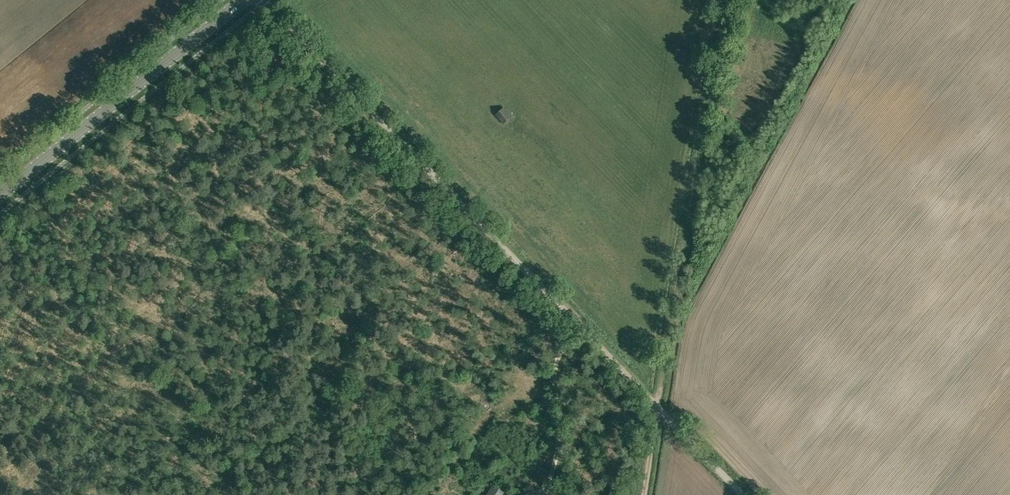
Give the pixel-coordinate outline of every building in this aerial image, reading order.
[(503,108),(497,115),(505,122),(511,116),(503,108)] [(493,485),(487,494),(502,494),(504,492),(493,485)]
